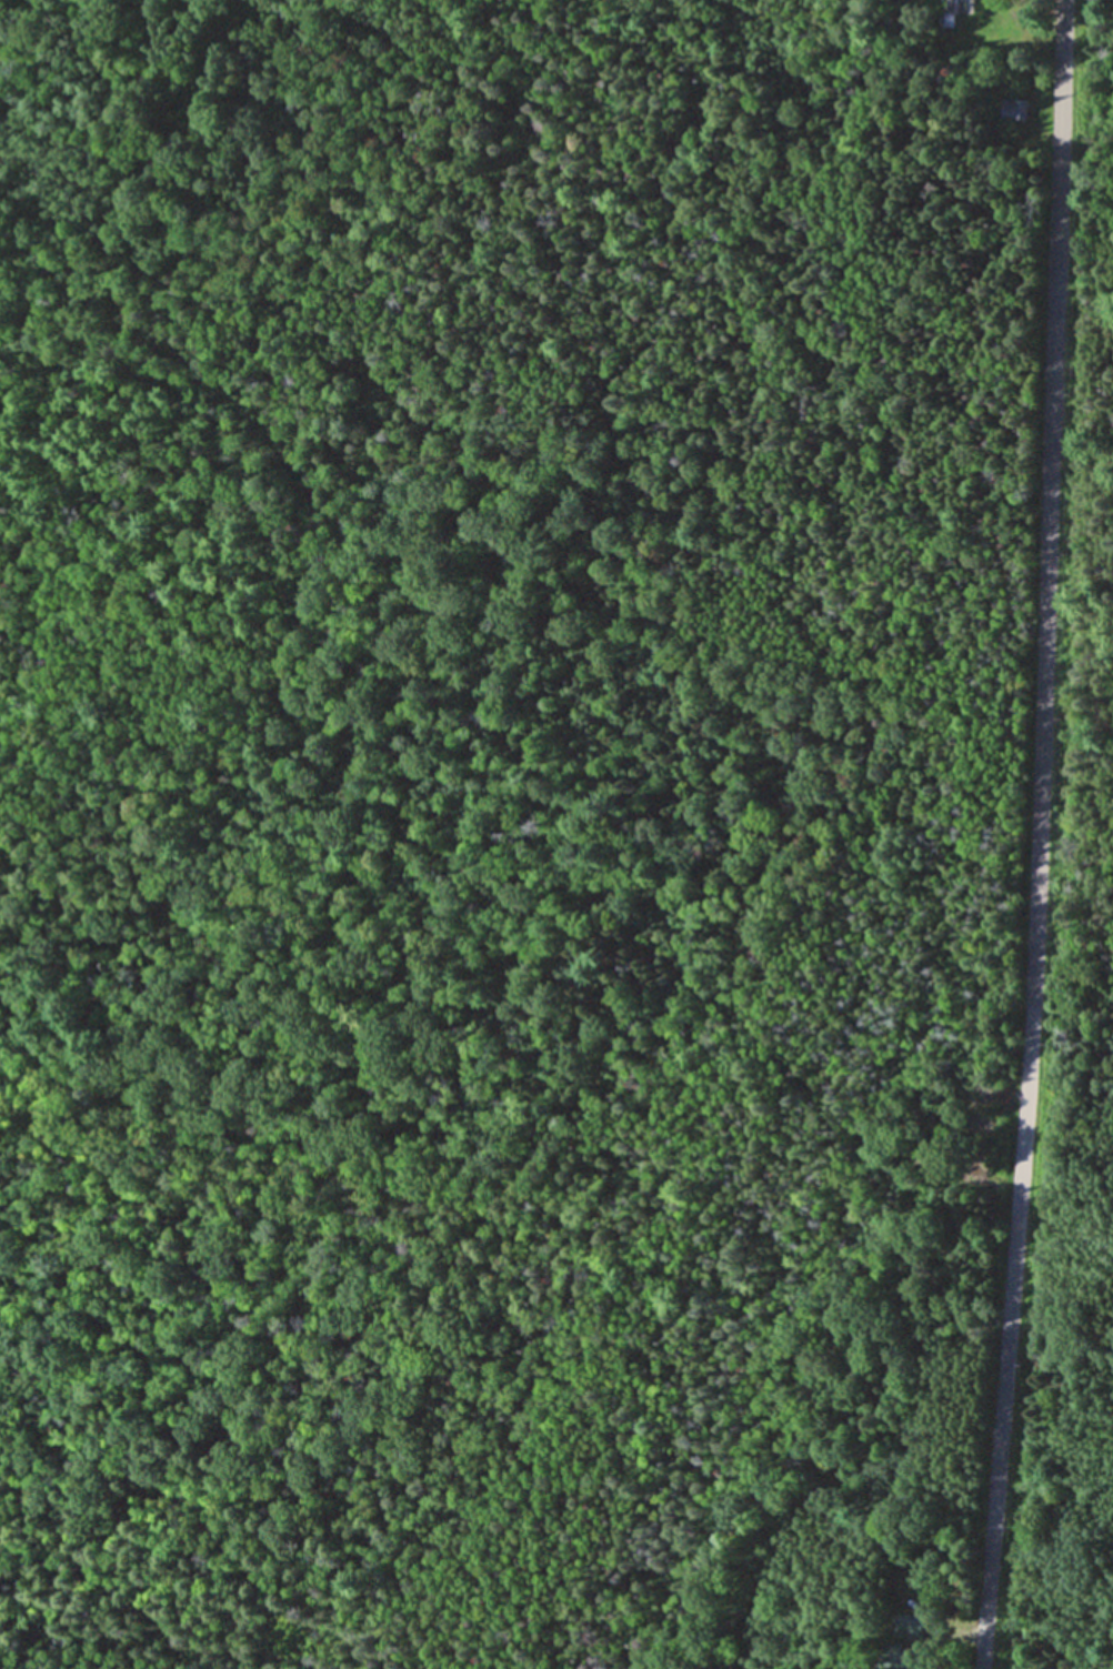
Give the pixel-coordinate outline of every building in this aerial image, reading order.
[(1029,100),(1000,100),(1000,120),(1029,120),(1029,100)]
